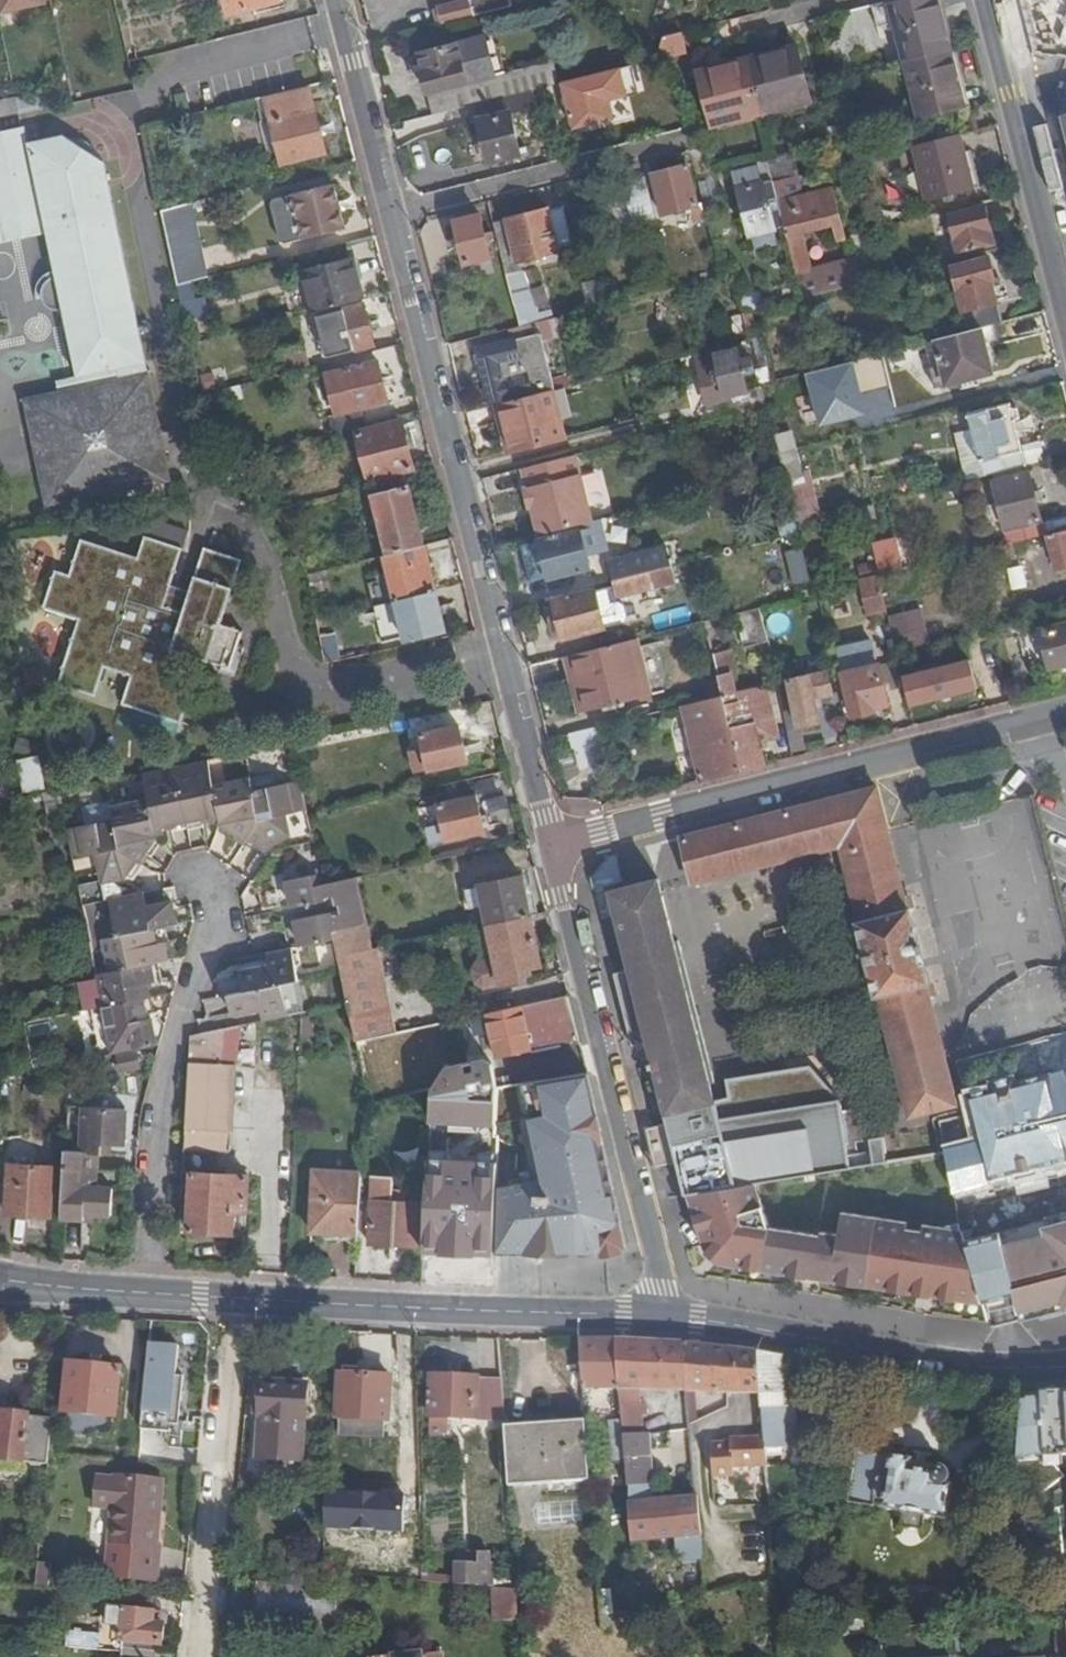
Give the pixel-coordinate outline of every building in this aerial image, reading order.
[(4,4),(5,9),(45,1),(45,0),(0,0),(0,5),(4,4)] [(279,0),(225,0),(229,14),(255,7),(279,1),(279,0)] [(513,8),(511,0),(469,0),(437,8),(442,26),(513,8)] [(591,0),(574,0),(577,10),(593,6),(591,0)] [(936,0),(899,0),(891,2),(906,61),(949,50),(936,0)] [(1022,0),(1038,49),(1065,40),(1065,0),(1023,0),(1022,0)] [(256,14),(281,7),(279,1),(255,7),(256,14)] [(687,53),(683,32),(662,37),(657,58),(687,53)] [(533,90),(560,83),(554,61),(507,73),(495,76),(485,37),(427,52),(432,70),(425,71),(423,72),(429,95),(434,115),(478,104),(533,90)] [(812,99),(799,46),(748,59),(761,112),(812,99)] [(964,108),(949,50),(906,61),(921,119),(964,108)] [(432,70),(427,52),(421,54),(425,71),(432,70)] [(761,112),(748,59),(697,72),(711,125),(761,112)] [(326,154),(309,86),(257,99),(262,121),(271,119),(282,165),(326,154)] [(521,155),(511,114),(537,107),(533,90),(478,104),(482,119),(479,120),(490,163),(521,155)] [(19,113),(17,101),(0,105),(0,117),(19,113)] [(845,138),(842,125),(827,128),(830,141),(845,138)] [(105,163),(92,155),(77,144),(64,136),(29,143),(25,127),(0,132),(0,221),(43,212),(48,233),(56,271),(47,275),(40,282),(37,291),(37,298),(43,297),(45,302),(49,307),(55,310),(61,310),(64,309),(78,376),(57,381),(59,391),(23,399),(46,507),(173,480),(150,372),(148,372),(121,378),(119,367),(146,362),(105,163)] [(972,191),(958,135),(912,146),(926,202),(972,191)] [(93,148),(89,143),(82,140),(79,140),(77,144),(92,155),(95,150),(93,148)] [(838,222),(830,191),(801,199),(798,188),(802,187),(805,185),(803,178),(800,177),(795,178),(789,152),(768,157),(769,163),(785,226),(803,298),(862,284),(856,262),(809,273),(799,232),(838,222)] [(785,226),(769,163),(735,172),(742,201),(740,202),(739,204),(738,206),(738,209),(739,211),(741,213),(743,214),(745,214),(750,234),(785,226)] [(699,204),(689,166),(652,175),(662,214),(687,208),(689,214),(693,213),(695,221),(705,219),(701,204),(699,204)] [(655,219),(644,176),(611,185),(605,201),(612,230),(655,219)] [(345,229),(334,184),(294,193),(294,194),(275,199),(272,203),(282,241),(286,243),(304,238),(304,239),(345,229)] [(728,212),(723,193),(702,198),(707,217),(728,212)] [(209,278),(194,210),(203,207),(201,201),(192,203),(162,211),(178,286),(209,278)] [(559,250),(558,245),(565,243),(572,241),(564,208),(563,207),(549,211),(549,209),(494,223),(520,327),(543,321),(541,314),(533,316),(521,271),(517,262),(559,251),(559,250)] [(993,246),(984,208),(948,216),(958,254),(993,246)] [(43,212),(0,221),(0,243),(48,233),(43,212)] [(487,240),(494,238),(492,231),(485,233),(480,214),(455,221),(466,264),(491,257),(487,240)] [(872,257),(874,256),(868,231),(850,235),(856,262),(862,284),(878,280),(872,257)] [(364,300),(353,258),(305,270),(316,312),(364,300)] [(994,289),(992,281),(995,281),(990,258),(953,267),(959,289),(953,291),(955,297),(960,295),(969,331),(989,326),(1003,322),(994,289)] [(606,306),(599,279),(583,283),(590,310),(606,306)] [(1002,287),(1000,279),(995,281),(992,281),(994,289),(1002,287)] [(763,307),(759,292),(739,297),(743,313),(763,307)] [(207,313),(203,298),(182,302),(186,318),(207,313)] [(374,345),(364,305),(323,315),(317,317),(319,323),(328,357),(374,345)] [(761,337),(754,310),(743,313),(750,340),(754,339),(761,337)] [(565,334),(563,324),(558,326),(556,318),(543,321),(520,327),(510,330),(513,341),(527,337),(528,341),(543,338),(543,339),(565,334)] [(992,367),(987,347),(994,346),(989,326),(969,331),(936,339),(943,365),(931,368),(936,388),(993,373),(992,367)] [(543,339),(543,338),(528,341),(527,337),(513,341),(479,349),(492,403),(531,393),(531,395),(553,390),(571,385),(569,376),(554,380),(543,339)] [(764,347),(761,337),(754,339),(756,349),(764,347)] [(943,365),(936,339),(924,342),(931,368),(943,365)] [(748,389),(744,373),(754,371),(751,357),(741,360),(739,349),(698,358),(708,403),(727,399),(730,415),(767,406),(762,385),(748,389)] [(389,402),(378,361),(346,369),(336,372),(327,374),(337,415),(330,417),(334,433),(366,425),(362,409),(389,402)] [(148,372),(146,362),(119,367),(121,378),(148,372)] [(772,380),(769,367),(758,370),(761,383),(772,380)] [(227,384),(223,369),(203,374),(206,389),(227,384)] [(227,402),(243,398),(239,385),(204,394),(207,407),(227,402)] [(565,438),(553,390),(531,395),(498,404),(506,436),(509,436),(513,451),(565,438)] [(1027,465),(1016,422),(1021,418),(1018,408),(1012,408),(1011,403),(969,414),(978,449),(980,456),(985,476),(1027,465)] [(791,437),(784,410),(769,414),(776,441),(791,437)] [(414,468),(401,421),(357,433),(370,480),(414,468)] [(794,450),(791,437),(776,441),(779,453),(794,450)] [(819,518),(808,474),(802,475),(795,449),(794,450),(779,453),(784,472),(797,524),(819,518)] [(594,521),(577,455),(524,469),(528,487),(526,488),(531,508),(533,507),(541,535),(580,525),(594,521)] [(779,470),(775,455),(761,459),(765,473),(779,470)] [(1042,534),(1027,473),(991,481),(1007,543),(1010,542),(1042,534)] [(374,497),(409,488),(406,476),(371,485),(374,497)] [(424,546),(409,487),(409,488),(374,497),(389,555),(424,546)] [(183,547),(189,532),(151,520),(146,535),(183,547)] [(588,554),(606,550),(599,520),(594,521),(580,525),(581,530),(542,541),(546,557),(547,557),(552,578),(591,568),(588,554)] [(1046,537),(1056,575),(1065,573),(1065,532),(1046,537)] [(230,668),(242,631),(221,624),(242,559),(205,547),(189,598),(169,592),(184,548),(146,536),(139,558),(82,539),(70,575),(56,570),(44,608),(79,619),(58,684),(96,696),(105,667),(132,676),(123,704),(182,723),(194,686),(172,679),(181,652),(222,666),(230,668)] [(903,569),(896,537),(872,543),(880,575),(903,569)] [(1013,552),(1010,542),(1007,543),(997,545),(999,555),(1013,552)] [(999,555),(997,545),(983,549),(986,559),(999,555)] [(435,591),(425,546),(424,546),(389,555),(386,555),(397,600),(435,591)] [(620,579),(673,566),(669,547),(610,562),(615,580),(620,579)] [(790,550),(794,585),(813,583),(809,548),(790,550)] [(1027,563),(1010,568),(1016,589),(1033,584),(1027,563)] [(624,596),(678,582),(673,566),(620,579),(624,596)] [(879,577),(876,568),(859,573),(861,582),(879,577)] [(325,591),(322,572),(309,575),(313,593),(325,591)] [(887,610),(879,577),(861,582),(869,614),(887,610)] [(624,596),(620,579),(615,580),(619,597),(624,596)] [(604,617),(603,614),(620,610),(614,586),(557,601),(561,614),(554,616),(552,619),(557,638),(560,640),(607,628),(604,617)] [(445,630),(435,591),(397,600),(406,639),(445,630)] [(688,606),(653,614),(657,630),(692,621),(688,606)] [(768,641),(760,607),(737,613),(745,647),(768,641)] [(929,642),(921,608),(888,616),(897,650),(929,642)] [(621,615),(620,610),(603,614),(604,617),(611,616),(611,618),(621,615)] [(1025,634),(1034,672),(1049,668),(1065,664),(1065,624),(1025,634)] [(726,644),(723,627),(711,630),(713,646),(726,644)] [(338,660),(333,634),(320,636),(325,663),(338,660)] [(645,697),(641,679),(647,677),(637,638),(575,654),(583,686),(576,688),(582,713),(606,707),(607,710),(626,705),(626,702),(645,697)] [(886,688),(880,663),(878,664),(873,642),(838,650),(853,715),(876,710),(875,707),(889,703),(886,688)] [(775,734),(771,719),(773,719),(765,687),(736,694),(730,672),(735,670),(730,650),(712,654),(719,679),(723,696),(742,770),(766,764),(759,738),(775,734)] [(901,685),(895,660),(880,663),(886,688),(901,685)] [(986,661),(907,676),(914,712),(993,697),(986,661)] [(41,683),(39,669),(27,670),(29,685),(41,683)] [(821,722),(816,697),(834,693),(829,670),(790,679),(800,726),(802,726),(821,722)] [(723,696),(719,679),(708,682),(712,699),(723,696)] [(806,749),(802,726),(800,726),(790,679),(777,682),(792,752),(806,749)] [(742,770),(723,696),(712,699),(684,705),(701,780),(742,770)] [(468,761),(460,726),(423,734),(426,749),(412,752),(417,773),(468,761)] [(611,761),(602,726),(564,735),(569,753),(576,751),(581,769),(611,761)] [(38,751),(36,743),(20,736),(15,749),(26,754),(38,751)] [(45,788),(39,755),(19,759),(25,792),(45,788)] [(308,810),(301,781),(289,783),(277,785),(254,789),(251,777),(214,785),(209,759),(143,772),(148,798),(111,806),(114,818),(87,824),(68,828),(73,859),(97,854),(100,867),(103,882),(112,880),(118,870),(125,874),(135,859),(138,861),(156,833),(156,832),(165,829),(164,824),(209,815),(210,820),(220,818),(221,820),(250,838),(251,836),(267,845),(275,833),(279,836),(288,834),(284,815),(296,813),(308,810)] [(277,785),(275,773),(251,777),(254,789),(277,785)] [(59,787),(56,776),(46,778),(48,789),(59,787)] [(930,983),(911,909),(908,909),(905,896),(889,833),(877,786),(681,837),(693,884),(840,847),(859,922),(857,922),(876,997),(878,996),(909,1118),(957,1106),(930,997),(927,984),(930,983)] [(65,813),(60,790),(44,793),(49,816),(65,813)] [(491,830),(487,814),(482,815),(478,795),(438,803),(442,823),(427,826),(431,842),(491,830)] [(114,818),(111,806),(110,801),(83,807),(87,824),(114,818)] [(100,867),(97,854),(73,859),(76,872),(100,867)] [(333,931),(366,924),(356,877),(323,884),(321,875),(288,882),(293,908),(327,901),(326,898),(335,896),(337,905),(340,904),(341,914),(334,915),(333,912),(295,920),(301,946),(335,939),(333,931)] [(532,915),(524,877),(480,887),(467,890),(470,908),(484,906),(488,924),(532,915)] [(715,1102),(659,878),(610,890),(667,1114),(715,1102)] [(109,898),(140,892),(121,886),(112,880),(103,882),(107,898),(109,898)] [(149,997),(146,984),(154,982),(150,964),(167,960),(163,942),(155,944),(152,929),(176,924),(172,904),(148,909),(145,891),(140,892),(109,898),(112,913),(98,916),(109,972),(96,974),(97,978),(102,1006),(102,1007),(113,1005),(118,1025),(106,1027),(111,1053),(139,1047),(155,1044),(150,1020),(146,1020),(142,999),(149,997)] [(915,908),(912,895),(905,896),(908,909),(911,909),(915,908)] [(542,965),(532,915),(488,924),(496,960),(482,963),(480,964),(475,971),(478,983),(485,988),(501,984),(528,979),(526,968),(542,965)] [(371,949),(366,924),(333,931),(335,939),(338,955),(371,949)] [(496,960),(488,924),(474,927),(482,963),(496,960)] [(289,1015),(283,984),(299,980),(293,947),(266,953),(268,963),(269,965),(242,971),(246,991),(229,994),(232,1015),(261,1009),(261,1012),(263,1021),(289,1015)] [(395,1032),(377,947),(371,949),(338,955),(356,1041),(379,1036),(395,1032)] [(102,1006),(97,978),(81,981),(87,1009),(102,1006)] [(306,1012),(299,980),(283,984),(289,1015),(302,1013),(306,1012)] [(937,995),(934,982),(930,983),(927,984),(930,997),(937,995)] [(1065,1030),(1065,992),(1060,994),(1058,984),(1006,994),(1015,1040),(1065,1030)] [(578,1039),(567,996),(486,1013),(496,1057),(533,1050),(578,1039)] [(118,1025),(113,1005),(102,1007),(106,1027),(118,1025)] [(313,1036),(314,1010),(306,1012),(302,1013),(301,1035),(313,1036)] [(230,1152),(237,1048),(225,1047),(226,1028),(191,1035),(184,1148),(230,1152)] [(381,1047),(379,1036),(356,1041),(359,1052),(381,1047)] [(141,1067),(137,1051),(117,1056),(121,1071),(141,1067)] [(957,1093),(978,1144),(945,1153),(952,1195),(1065,1166),(1065,1067),(957,1093)] [(542,1166),(499,1175),(497,1253),(602,1252),(627,1246),(587,1075),(524,1084),(542,1166)] [(511,1147),(513,1085),(448,1083),(446,1145),(511,1147)] [(837,1102),(717,1121),(713,1106),(664,1118),(682,1189),(847,1164),(837,1102)] [(96,1188),(98,1154),(103,1154),(103,1145),(113,1146),(124,1146),(126,1108),(86,1106),(83,1152),(66,1151),(63,1216),(85,1218),(86,1213),(111,1214),(113,1189),(96,1188)] [(113,1155),(113,1146),(103,1145),(103,1154),(113,1155)] [(49,1217),(52,1166),(10,1164),(8,1214),(49,1217)] [(360,1199),(362,1172),(314,1169),(311,1231),(328,1232),(327,1238),(358,1240),(359,1228),(360,1199)] [(245,1211),(248,1175),(192,1172),(189,1229),(232,1232),(233,1211),(245,1211)] [(419,1246),(421,1202),(393,1201),(393,1189),(394,1177),(373,1176),(371,1200),(360,1199),(359,1228),(370,1229),(369,1243),(419,1246)] [(756,1183),(691,1193),(707,1249),(722,1262),(983,1302),(965,1240),(960,1224),(942,1228),(923,1226),(923,1232),(907,1230),(908,1222),(844,1213),(840,1235),(822,1233),(822,1236),(771,1227),(756,1183)] [(406,1201),(407,1190),(393,1189),(393,1201),(406,1201)] [(1042,1216),(1046,1232),(1004,1243),(1000,1231),(965,1240),(983,1302),(1015,1291),(1022,1320),(1065,1308),(1065,1211),(1042,1216)] [(183,1427),(187,1340),(149,1339),(145,1426),(183,1427)] [(615,1339),(580,1339),(584,1389),(619,1390),(615,1339)] [(685,1342),(615,1339),(619,1390),(622,1422),(623,1435),(643,1434),(639,1390),(687,1391),(685,1342)] [(758,1352),(685,1342),(687,1391),(761,1394),(758,1352)] [(733,1442),(714,1443),(715,1478),(735,1477),(734,1467),(767,1466),(765,1449),(785,1448),(785,1450),(790,1450),(790,1467),(821,1469),(822,1452),(799,1450),(796,1406),(784,1407),(782,1356),(758,1352),(761,1394),(764,1437),(733,1438),(733,1442)] [(122,1370),(69,1365),(63,1434),(115,1439),(122,1370)] [(369,1377),(341,1375),(340,1397),(337,1397),(335,1417),(343,1418),(342,1434),(383,1437),(384,1420),(389,1420),(391,1378),(388,1378),(388,1375),(369,1374),(369,1377)] [(479,1378),(432,1377),(431,1418),(449,1418),(478,1419),(479,1378)] [(502,1379),(479,1378),(478,1419),(505,1420),(502,1379)] [(307,1384),(263,1381),(262,1402),(261,1415),(258,1458),(303,1461),(307,1384)] [(1038,1390),(1041,1457),(1065,1455),(1065,1389),(1038,1390)] [(0,1412),(0,1461),(25,1463),(25,1462),(48,1465),(53,1419),(30,1417),(30,1416),(27,1415),(24,1410),(11,1408),(6,1413),(0,1412)] [(449,1418),(431,1418),(430,1437),(438,1437),(438,1433),(449,1433),(449,1418)] [(586,1420),(505,1426),(510,1487),(591,1481),(586,1420)] [(622,1422),(610,1423),(613,1465),(626,1464),(623,1435),(622,1422)] [(643,1434),(623,1435),(626,1464),(628,1487),(655,1484),(651,1434),(643,1434)] [(890,1457),(857,1453),(849,1503),(874,1507),(875,1500),(883,1501),(881,1509),(902,1512),(926,1516),(947,1520),(953,1486),(947,1485),(949,1482),(950,1480),(951,1476),(950,1473),(948,1470),(946,1468),(943,1467),(940,1467),(936,1468),(934,1469),(932,1471),(911,1468),(913,1459),(890,1456),(890,1457)] [(116,1480),(98,1479),(95,1507),(113,1508),(110,1544),(117,1545),(113,1578),(158,1582),(161,1547),(156,1547),(152,1546),(155,1515),(160,1515),(163,1482),(117,1477),(116,1480)] [(655,1484),(628,1487),(633,1542),(676,1538),(678,1561),(704,1558),(698,1496),(656,1500),(655,1484)] [(327,1487),(316,1487),(316,1520),(326,1520),(327,1487)] [(421,1512),(387,1513),(389,1557),(422,1556),(421,1512)] [(926,1516),(902,1512),(899,1528),(924,1532),(926,1516)] [(117,1545),(110,1544),(107,1577),(113,1578),(117,1545)] [(479,1563),(456,1563),(456,1584),(494,1586),(494,1564),(491,1564),(490,1552),(479,1553),(479,1563)] [(51,1564),(39,1563),(37,1580),(49,1581),(51,1564)] [(422,1569),(407,1568),(406,1579),(421,1581),(422,1569)] [(517,1590),(494,1588),(495,1621),(520,1620),(517,1590)] [(154,1595),(120,1592),(119,1609),(111,1608),(109,1625),(122,1626),(121,1641),(124,1641),(158,1644),(163,1645),(165,1625),(162,1624),(163,1613),(152,1612),(154,1595)] [(614,1614),(601,1616),(603,1631),(615,1629),(614,1614)] [(115,1635),(69,1631),(67,1647),(114,1651),(115,1635)] [(158,1644),(124,1641),(123,1649),(157,1652),(158,1644)] [(123,1649),(123,1652),(122,1656),(156,1656),(157,1652),(123,1649)]
